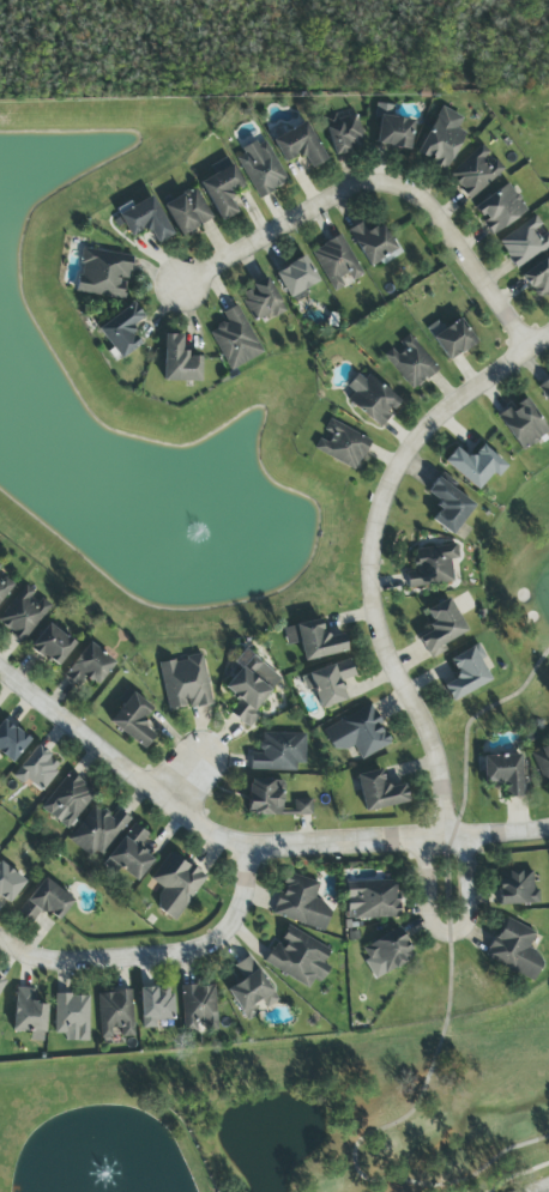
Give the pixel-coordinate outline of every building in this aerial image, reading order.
[(463,118),(441,107),(416,155),(446,171),(466,134),(457,129),(463,118)] [(356,115),(338,121),(336,115),(322,119),(333,155),(365,145),(356,115)] [(408,151),(414,121),(380,115),(375,145),(408,151)] [(325,162),(307,123),(272,139),(283,163),(303,154),(310,169),(325,162)] [(234,156),(258,199),(288,183),(264,139),(234,156)] [(471,201),(504,170),(492,157),(481,145),(448,176),(471,201)] [(219,222),(237,214),(229,196),(243,189),(229,157),(209,166),(213,176),(200,182),(219,222)] [(474,207),(485,221),(482,223),(492,237),(527,211),(507,183),(474,207)] [(163,204),(179,237),(212,221),(196,188),(163,204)] [(128,239),(147,229),(156,245),(173,235),(151,197),(115,217),(128,239)] [(548,248),(548,236),(545,229),(544,229),(535,217),(497,242),(516,269),(548,248)] [(367,232),(362,223),(348,230),(367,267),(396,251),(382,224),(367,232)] [(311,251),(332,293),(344,288),(339,279),(347,274),(351,282),(362,276),(342,236),(311,251)] [(75,293),(124,301),(131,257),(82,249),(75,293)] [(520,275),(538,303),(548,295),(548,256),(520,275)] [(275,270),(287,300),(318,287),(306,258),(275,270)] [(285,312),(266,278),(239,293),(255,322),(270,314),(273,318),(285,312)] [(143,318),(134,304),(97,328),(119,360),(141,345),(129,327),(143,318)] [(209,331),(228,371),(262,356),(238,305),(221,313),(226,323),(209,331)] [(426,329),(448,362),(476,343),(459,319),(444,329),(438,321),(426,329)] [(182,336),(164,335),(163,381),(200,382),(201,355),(182,355),(182,336)] [(438,369),(408,335),(395,346),(383,357),(413,391),(438,369)] [(347,400),(379,429),(390,417),(388,414),(398,403),(361,370),(346,387),(353,394),(347,400)] [(537,387),(548,405),(548,379),(537,387)] [(548,433),(525,398),(497,416),(521,452),(548,433)] [(312,453),(358,470),(370,438),(328,422),(322,436),(319,435),(312,453)] [(443,462),(476,492),(492,474),(496,478),(506,467),(482,445),(469,459),(456,447),(443,462)] [(424,494),(441,507),(431,521),(451,536),(474,506),(437,478),(424,494)] [(414,548),(415,573),(406,573),(407,587),(453,585),(451,560),(458,560),(457,546),(414,548)] [(14,586),(0,575),(0,604),(14,586)] [(34,593),(24,586),(0,618),(0,625),(23,643),(49,609),(31,595),(34,593)] [(428,656),(468,634),(447,597),(440,602),(440,603),(424,613),(433,630),(418,638),(428,656)] [(282,628),(285,646),(299,644),(302,661),(346,654),(343,634),(323,638),(320,621),(282,628)] [(55,669),(75,645),(49,624),(29,648),(55,669)] [(87,676),(97,685),(114,663),(89,643),(62,676),(77,688),(87,676)] [(451,702),(491,681),(484,667),(488,665),(477,644),(448,660),(457,676),(441,684),(451,702)] [(167,711),(187,708),(188,709),(211,705),(202,655),(158,663),(167,711)] [(346,701),(340,682),(355,677),(349,660),(301,676),(306,692),(314,689),(320,710),(346,701)] [(152,707),(126,689),(116,702),(121,706),(108,724),(144,749),(155,734),(140,723),(152,707)] [(390,745),(371,706),(322,730),(334,755),(353,746),(360,760),(390,745)] [(2,720),(0,722),(0,755),(12,763),(29,740),(2,720)] [(250,771),(295,772),(295,764),(304,764),(305,735),(261,734),(260,755),(250,754),(250,771)] [(543,783),(548,781),(548,744),(530,752),(543,783)] [(12,776),(23,785),(27,781),(41,792),(61,766),(36,746),(12,776)] [(482,756),(483,786),(506,785),(506,798),(528,797),(528,780),(521,780),(520,755),(482,756)] [(356,775),(364,813),(407,803),(403,784),(385,788),(381,770),(356,775)] [(40,807),(65,830),(96,795),(71,772),(40,807)] [(281,817),(282,781),(248,780),(247,815),(281,817)] [(312,816),(311,800),(294,800),(295,816),(312,816)] [(97,861),(130,820),(117,810),(111,818),(95,805),(69,839),(97,861)] [(148,834),(131,823),(106,861),(137,882),(153,859),(138,849),(148,834)] [(205,877),(169,852),(150,881),(164,890),(153,907),(175,922),(205,877)] [(0,862),(0,900),(7,905),(25,882),(0,862)] [(498,872),(498,906),(539,905),(538,890),(532,890),(532,871),(498,872)] [(331,907),(313,902),(319,883),(286,873),(272,916),(324,932),(331,907)] [(17,912),(33,925),(45,910),(57,921),(73,902),(45,878),(17,912)] [(399,918),(398,881),(346,884),(347,920),(399,918)] [(534,981),(544,958),(527,950),(535,932),(503,918),(485,960),(534,981)] [(308,989),(314,980),(320,983),(329,968),(323,964),(331,951),(286,926),(265,965),(308,989)] [(376,980),(415,958),(398,928),(359,950),(376,980)] [(233,966),(242,980),(226,990),(246,1022),(262,1012),(262,1011),(278,1001),(249,956),(233,966)] [(215,985),(181,987),(182,1024),(216,1023),(215,985)] [(141,1029),(156,1028),(156,1023),(173,1022),(172,988),(139,989),(141,1029)] [(45,1033),(46,1006),(35,1005),(35,990),(15,989),(13,1032),(45,1033)] [(133,1036),(131,992),(98,993),(99,1039),(112,1039),(112,1037),(133,1036)] [(54,1035),(64,1035),(64,1041),(87,1042),(88,996),(55,995),(54,1035)]
